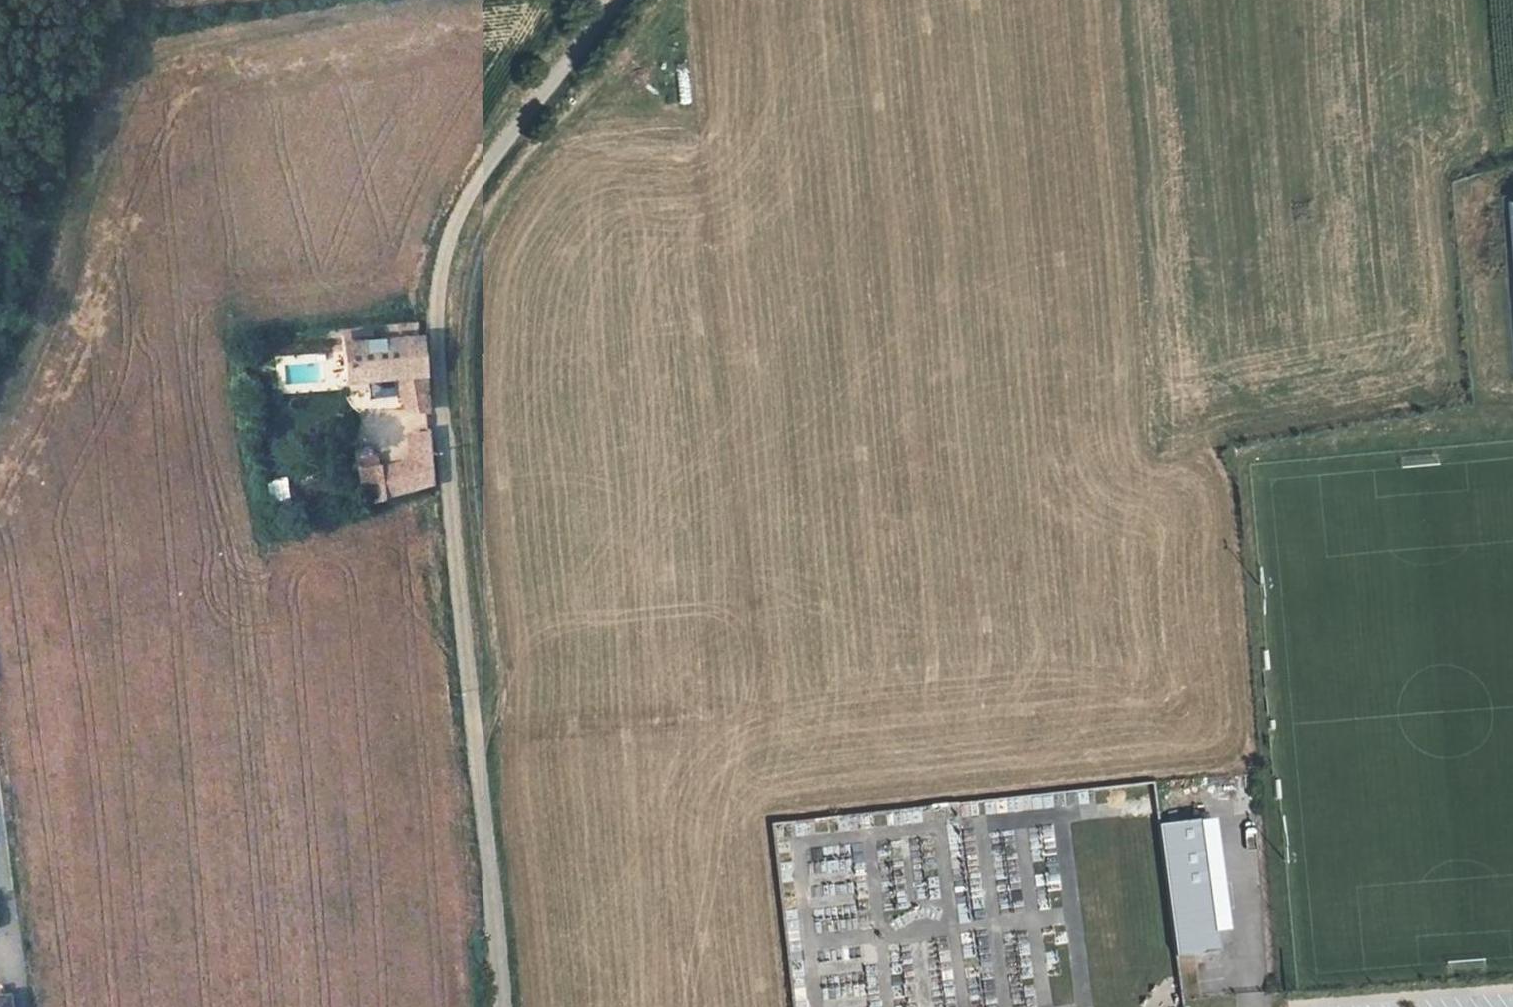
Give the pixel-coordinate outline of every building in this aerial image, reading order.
[(352,341),(342,342),(345,381),(396,377),(397,392),(403,407),(427,409),(420,336),(370,340),(369,332),(351,333),(352,341)] [(429,430),(408,431),(412,490),(433,484),(429,430)] [(376,465),(358,470),(364,502),(382,497),(376,465)] [(1182,957),(1222,951),(1203,818),(1163,824),(1182,957)]
